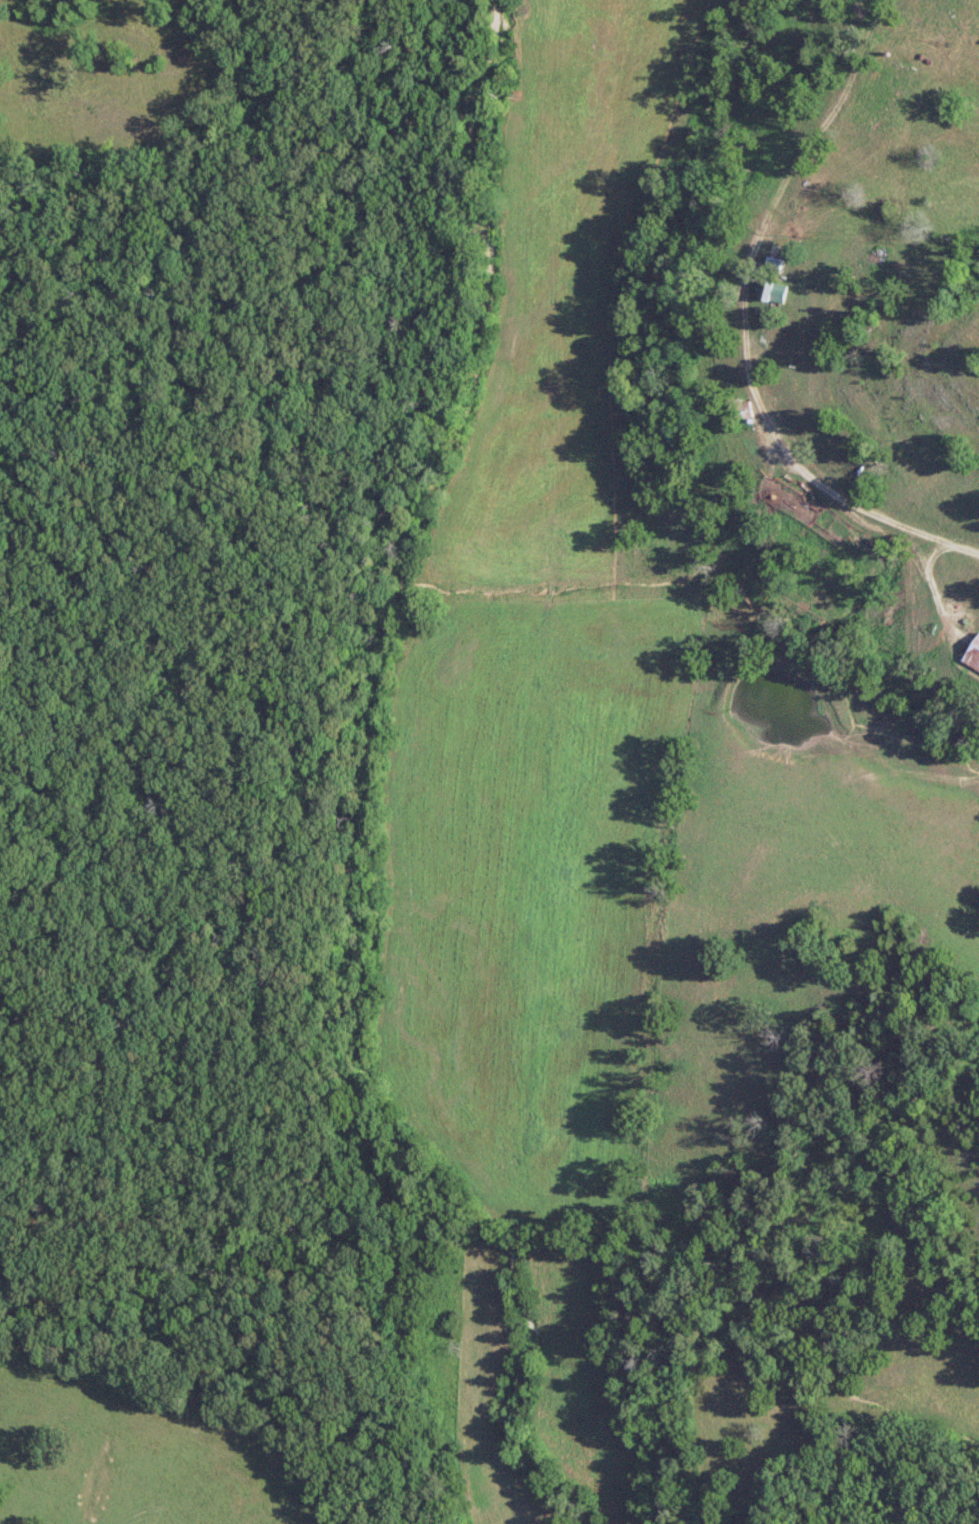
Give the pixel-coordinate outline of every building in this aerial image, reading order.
[(763,270),(778,273),(781,259),(767,255),(763,270)] [(758,297),(780,304),(786,286),(764,279),(758,297)] [(978,631),(961,661),(978,671),(978,632),(978,631)]
